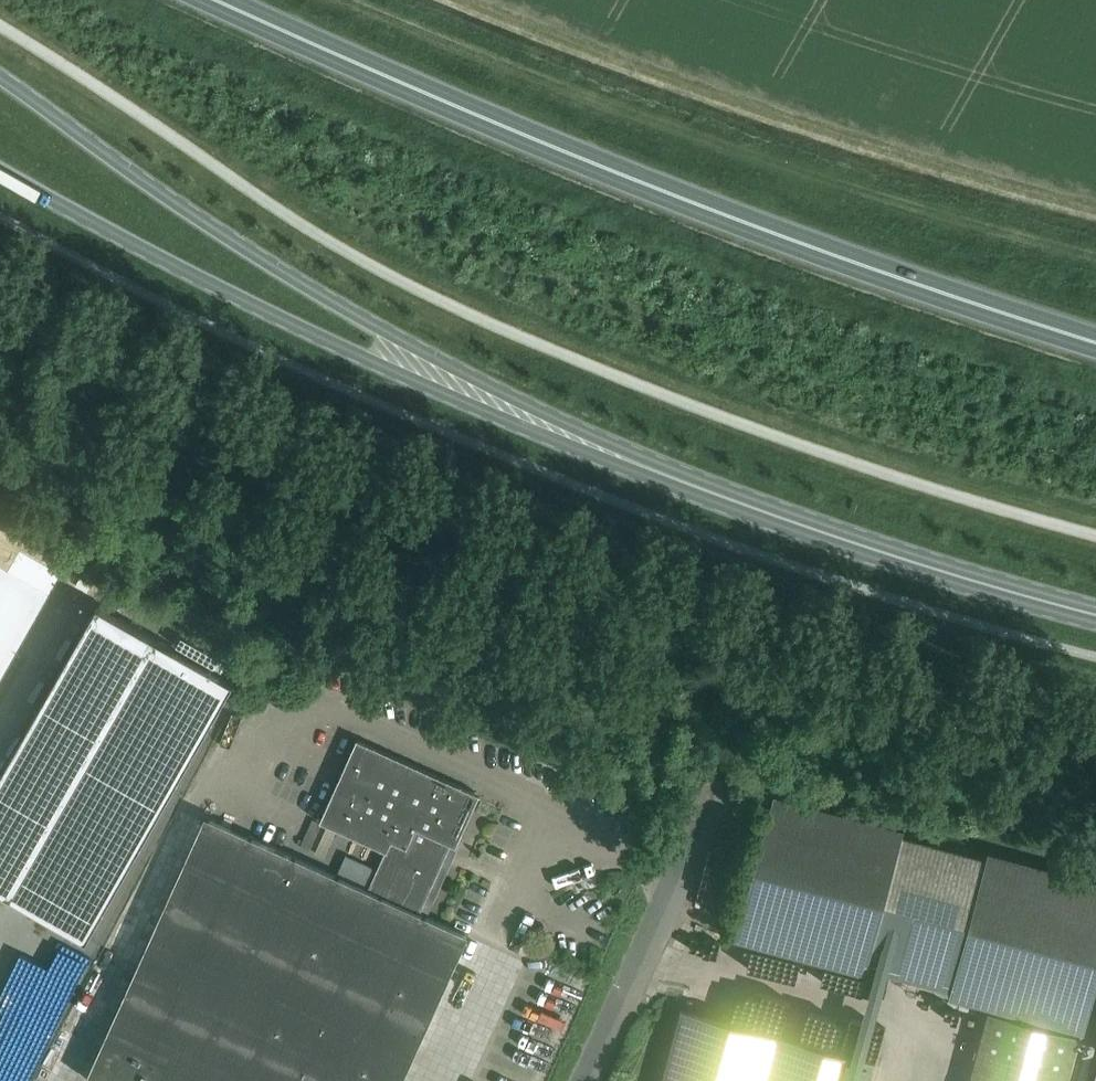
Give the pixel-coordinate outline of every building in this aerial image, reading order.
[(0,571),(0,680),(47,598),(0,571)] [(97,606),(0,776),(0,890),(87,939),(233,683),(97,606)] [(205,816),(106,1034),(100,1031),(80,1076),(86,1079),(91,1080),(402,1080),(468,935),(450,927),(427,916),(458,847),(456,847),(457,846),(456,845),(479,794),(357,739),(319,821),(385,851),(367,889),(302,859),(205,816)] [(736,937),(866,972),(867,966),(951,988),(949,994),(1079,1029),(1095,966),(1095,883),(987,854),(985,860),(902,838),(903,831),(774,796),(736,937)] [(16,974),(2,968),(0,974),(0,991),(8,995),(16,974)] [(1077,1035),(988,1012),(970,1080),(1065,1080),(1077,1035)] [(870,1065),(682,1014),(664,1080),(866,1080),(870,1065)] [(514,1045),(517,1035),(492,1028),(490,1038),(514,1045)]
